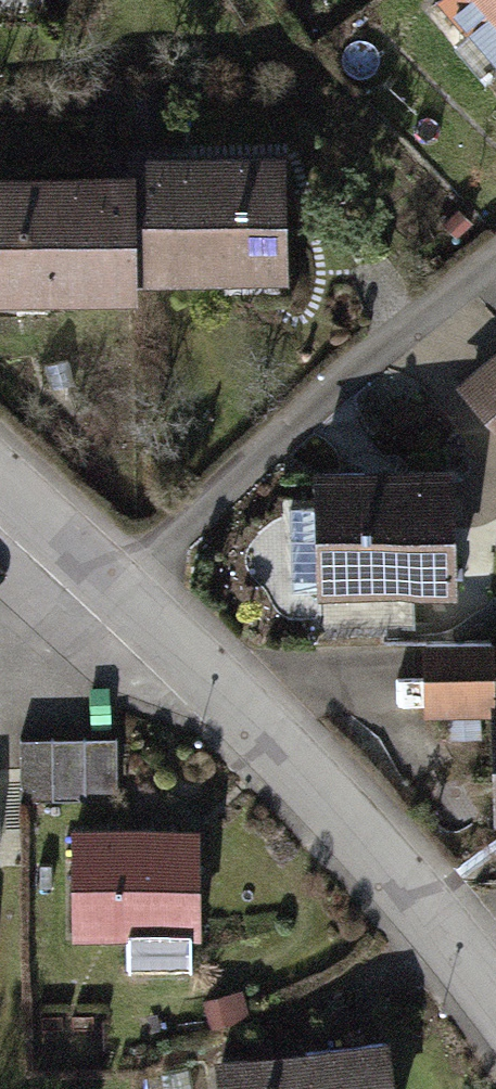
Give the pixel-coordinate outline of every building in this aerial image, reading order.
[(495,77),(495,0),(427,0),(495,77)] [(271,146),(122,154),(123,170),(129,284),(279,275),(271,146)] [(0,176),(0,305),(129,299),(129,284),(123,170),(0,176)] [(457,391),(495,435),(495,357),(457,391)] [(446,469),(304,475),(310,602),(451,596),(446,469)] [(480,645),(417,647),(420,721),(483,719),(480,645)] [(482,703),(483,719),(488,825),(495,824),(495,702),(482,703)] [(121,739),(21,740),(22,806),(122,805),(121,739)] [(192,827),(69,832),(73,946),(196,941),(192,827)] [(210,1066),(213,1088),(383,1088),(377,1043),(210,1066)]
